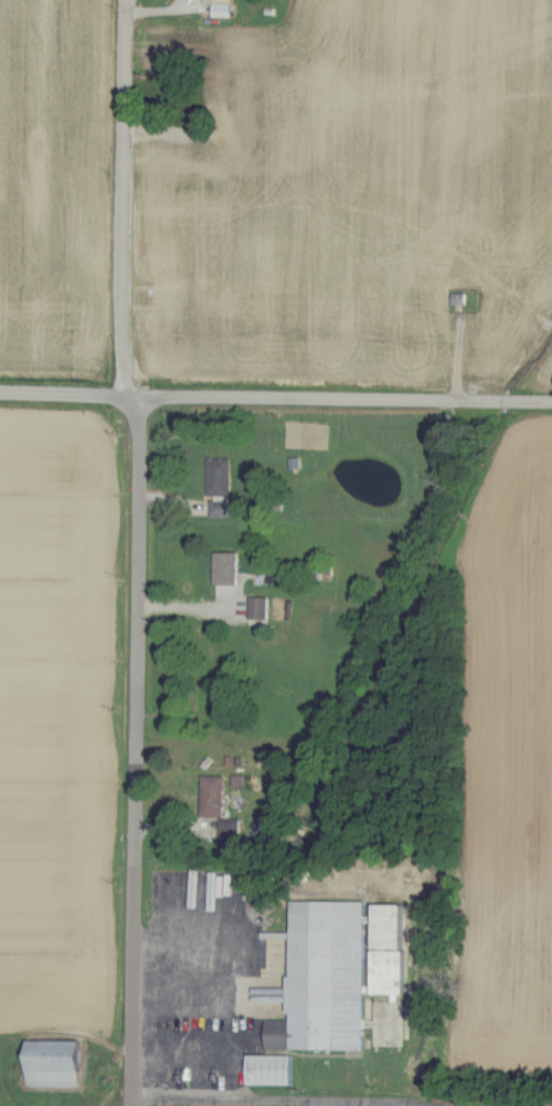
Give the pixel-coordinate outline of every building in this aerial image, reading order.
[(234,17),(234,0),(215,0),(215,17),(234,17)] [(231,459),(209,459),(210,496),(213,496),(213,518),(233,517),(231,459)] [(217,586),(240,586),(240,553),(217,552),(217,586)] [(269,621),(270,598),(252,598),(251,620),(269,621)] [(226,777),(204,776),(203,818),(225,818),(226,777)] [(242,840),(242,820),(222,820),(221,839),(242,840)] [(366,1050),(366,997),(400,997),(400,996),(408,996),(408,906),(378,906),(378,917),(366,917),(366,903),(292,902),(292,1021),(268,1021),(268,1050),(366,1050)] [(83,1042),(30,1041),(29,1088),(83,1089),(83,1042)] [(294,1056),(250,1056),(249,1085),(294,1086),(294,1056)]
